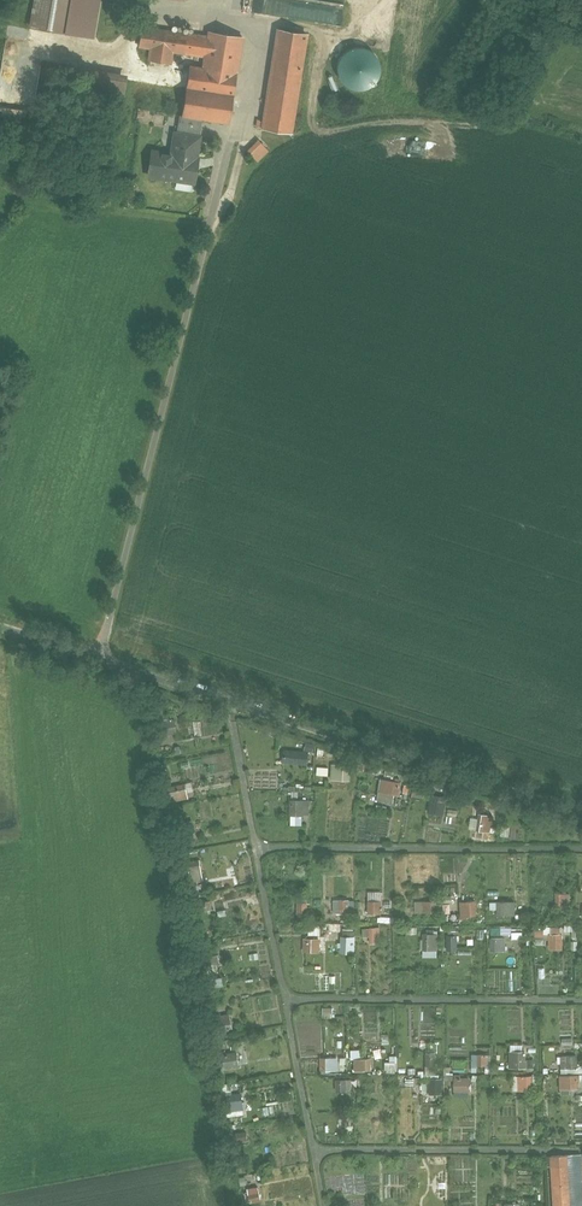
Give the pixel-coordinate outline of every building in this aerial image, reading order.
[(30,25),(88,35),(94,0),(35,0),(30,25)] [(209,37),(142,27),(140,46),(152,48),(150,60),(171,63),(173,51),(206,56),(204,68),(238,73),(244,38),(210,32),(209,37)] [(307,35),(278,30),(263,128),(292,133),(307,35)] [(337,50),(339,90),(377,88),(374,48),(337,50)] [(204,68),(190,66),(183,116),(182,116),(203,119),(230,123),(238,73),(204,68)] [(125,80),(85,73),(81,93),(122,99),(125,80)] [(203,119),(182,116),(183,116),(180,115),(177,133),(199,137),(201,120),(203,120),(203,119)] [(177,133),(176,133),(172,154),(153,151),(149,175),(195,182),(197,169),(195,169),(200,137),(177,133)] [(245,150),(257,163),(269,152),(257,139),(245,150)] [(176,732),(174,719),(153,722),(154,734),(176,732)] [(308,751),(283,749),(282,762),(307,764),(308,751)] [(349,765),(330,764),(329,779),(348,780),(349,765)] [(317,767),(317,775),(328,775),(328,767),(317,767)] [(400,782),(381,779),(379,791),(397,795),(400,782)] [(188,799),(185,784),(165,788),(168,802),(188,799)] [(424,798),(425,786),(413,784),(412,796),(424,798)] [(289,799),(302,799),(302,786),(289,786),(289,799)] [(280,813),(279,792),(267,792),(268,813),(280,813)] [(431,794),(427,813),(443,816),(447,798),(431,794)] [(306,800),(289,800),(289,815),(306,815),(306,800)] [(491,816),(479,814),(476,830),(488,833),(491,816)] [(202,881),(199,860),(181,863),(184,883),(202,881)] [(569,894),(555,894),(555,906),(569,906),(569,894)] [(348,913),(347,900),(336,900),(337,913),(348,913)] [(192,913),(206,911),(205,901),(191,903),(192,913)] [(380,901),(367,901),(367,914),(380,914),(380,901)] [(434,912),(434,901),(415,901),(415,912),(434,912)] [(510,901),(496,901),(496,916),(510,916),(510,901)] [(295,902),(296,915),(306,914),(305,902),(295,902)] [(475,902),(458,903),(459,918),(476,917),(475,902)] [(560,932),(559,926),(534,928),(535,939),(548,938),(548,933),(560,932)] [(380,927),(368,928),(369,944),(378,943),(378,936),(380,936),(380,927)] [(509,937),(509,927),(490,927),(490,937),(509,937)] [(437,934),(422,934),(421,950),(437,950),(437,934)] [(548,934),(548,949),(563,949),(563,934),(548,934)] [(446,935),(445,950),(456,951),(457,935),(446,935)] [(354,937),(340,936),(339,953),(354,954),(354,937)] [(319,939),(302,938),(302,952),(318,953),(319,939)] [(504,938),(490,938),(490,951),(505,951),(504,938)] [(218,962),(216,951),(202,954),(205,965),(218,962)] [(228,1013),(214,1016),(216,1028),(230,1025),(228,1013)] [(525,1051),(508,1052),(508,1069),(525,1068),(525,1051)] [(224,1068),(239,1066),(237,1052),(222,1054),(224,1068)] [(434,1053),(425,1053),(425,1066),(435,1066),(434,1053)] [(486,1055),(476,1055),(476,1065),(485,1065),(486,1055)] [(390,1062),(385,1062),(385,1072),(398,1072),(397,1056),(390,1056),(390,1062)] [(575,1056),(566,1056),(566,1069),(576,1068),(575,1056)] [(337,1058),(319,1058),(319,1071),(337,1071),(337,1058)] [(369,1059),(353,1059),(353,1071),(370,1070),(369,1059)] [(577,1076),(559,1076),(559,1088),(577,1088),(577,1076)] [(530,1077),(518,1077),(518,1091),(530,1091),(530,1077)] [(441,1078),(428,1078),(428,1094),(441,1094),(441,1078)] [(468,1079),(453,1079),(453,1092),(468,1092),(468,1079)] [(345,1080),(334,1080),(334,1091),(346,1091),(345,1080)] [(243,1110),(241,1094),(221,1096),(222,1112),(243,1110)] [(247,1139),(246,1132),(233,1134),(234,1141),(247,1139)] [(571,1205),(581,1205),(581,1162),(581,1154),(568,1155),(571,1205)] [(548,1156),(550,1205),(571,1205),(568,1155),(548,1156)] [(242,1183),(259,1182),(259,1175),(241,1176),(242,1183)] [(258,1192),(248,1194),(250,1203),(260,1200),(258,1192)]
